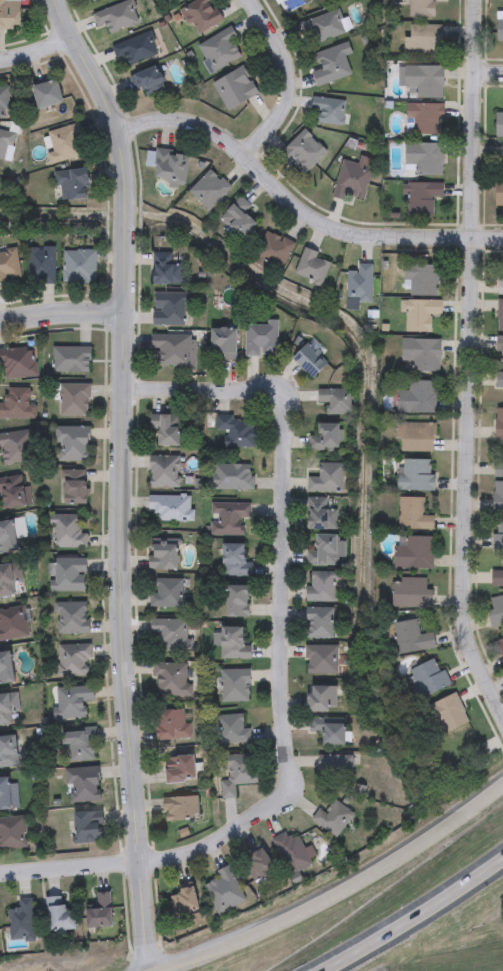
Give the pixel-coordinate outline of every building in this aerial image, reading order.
[(20,28),(0,28),(0,0),(20,0),(20,28)] [(91,11),(126,0),(129,0),(137,22),(108,32),(105,22),(95,26),(91,11)] [(179,8),(193,0),(214,0),(224,17),(194,34),(179,8)] [(408,16),(408,0),(433,0),(433,16),(408,16)] [(299,21),(337,10),(344,33),(305,44),(299,21)] [(404,49),(403,36),(409,35),(408,24),(440,23),(441,49),(404,49)] [(195,43),(230,25),(236,36),(232,38),(241,55),(210,72),(195,43)] [(110,44),(149,30),(157,54),(119,67),(110,44)] [(309,52),(347,42),(350,53),(344,55),(350,75),(317,83),(309,52)] [(227,110),(211,82),(241,64),(257,92),(227,110)] [(442,64),(442,97),(405,97),(405,87),(397,87),(397,64),(442,64)] [(132,91),(128,72),(159,66),(163,89),(144,93),(143,89),(132,91)] [(32,86),(57,79),(63,101),(39,108),(32,86)] [(8,87),(0,87),(0,119),(8,119),(8,87)] [(342,97),(342,124),(310,124),(310,97),(342,97)] [(406,103),(441,103),(441,133),(406,133),(406,103)] [(495,112),(502,112),(502,136),(495,136),(495,112)] [(48,130),(79,123),(86,154),(50,163),(47,151),(52,150),(48,130)] [(325,150),(299,175),(277,153),(302,128),(325,150)] [(11,160),(0,158),(0,129),(16,131),(11,160)] [(441,142),(441,174),(416,174),(416,165),(406,165),(406,142),(441,142)] [(183,185),(152,180),(157,149),(188,155),(183,185)] [(362,201),(332,194),(340,159),(370,166),(362,201)] [(91,197),(59,199),(57,170),(89,168),(91,197)] [(188,191),(210,168),(230,188),(208,211),(188,191)] [(495,180),(502,180),(502,210),(495,210),(495,180)] [(442,182),(442,196),(432,196),(431,214),(406,213),(406,196),(401,196),(401,182),(442,182)] [(257,224),(240,240),(218,219),(240,197),(251,208),(246,213),(257,224)] [(253,257),(266,230),(293,243),(280,270),(253,257)] [(21,278),(0,280),(0,245),(17,244),(21,278)] [(29,246),(55,246),(55,282),(29,282),(29,246)] [(293,274),(304,247),(317,253),(315,257),(329,263),(320,286),(293,274)] [(96,249),(96,282),(64,282),(64,249),(96,249)] [(155,284),(155,251),(173,251),(173,263),(182,263),(182,284),(155,284)] [(370,302),(346,302),(346,271),(356,271),(356,263),(370,263),(370,302)] [(438,296),(407,296),(407,286),(403,286),(403,265),(438,265),(438,296)] [(154,325),(154,292),(188,292),(188,325),(154,325)] [(440,300),(440,313),(430,313),(430,331),(405,331),(405,300),(440,300)] [(277,323),(277,356),(246,356),(246,323),(277,323)] [(212,346),(212,327),(238,327),(238,359),(222,359),(222,346),(212,346)] [(194,366),(158,366),(158,348),(151,348),(151,334),(194,334),(194,366)] [(496,335),(502,335),(502,366),(495,366),(496,335)] [(439,339),(439,371),(413,371),(413,360),(400,360),(400,339),(439,339)] [(326,363),(311,379),(291,359),(307,344),(326,363)] [(52,372),(52,346),(89,346),(89,372),(52,372)] [(2,367),(0,367),(0,348),(34,348),(35,377),(2,378),(2,367)] [(495,372),(502,372),(502,387),(495,387),(495,372)] [(397,391),(408,391),(408,381),(434,381),(434,412),(397,412),(397,391)] [(88,383),(88,415),(59,415),(59,383),(88,383)] [(34,419),(0,418),(0,403),(3,403),(4,387),(35,388),(34,419)] [(326,414),(326,403),(317,403),(317,389),(351,389),(351,414),(326,414)] [(495,408),(502,408),(502,440),(495,440),(495,408)] [(180,414),(180,445),(159,445),(159,430),(150,430),(150,414),(180,414)] [(255,446),(225,447),(225,430),(218,430),(218,417),(255,416),(255,446)] [(433,451),(395,451),(395,423),(433,423),(433,451)] [(339,424),(339,451),(307,451),(307,434),(317,434),(317,424),(339,424)] [(87,461),(54,461),(54,426),(88,427),(87,461)] [(31,463),(0,465),(0,433),(29,431),(31,463)] [(148,488),(148,457),(179,457),(179,488),(148,488)] [(432,460),(432,490),(397,490),(397,460),(432,460)] [(493,462),(502,462),(502,477),(493,477),(493,462)] [(254,464),(253,489),(212,488),(212,463),(254,464)] [(341,492),(306,492),(306,469),(317,469),(317,463),(341,463),(341,492)] [(62,505),(62,470),(87,470),(87,505),(62,505)] [(1,492),(0,492),(0,478),(25,475),(29,506),(4,509),(1,492)] [(492,481),(502,481),(502,513),(492,513),(492,481)] [(148,513),(148,495),(192,495),(192,521),(154,521),(154,513),(148,513)] [(307,529),(307,498),(329,498),(329,507),(335,507),(335,529),(307,529)] [(422,516),(433,516),(433,529),(397,529),(397,498),(422,498),(422,516)] [(211,535),(211,502),(251,502),(251,519),(244,519),(244,535),(211,535)] [(54,525),(49,525),(49,515),(85,515),(85,548),(54,548),(54,525)] [(492,519),(502,519),(502,550),(492,550),(492,519)] [(18,552),(0,554),(0,521),(23,520),(24,536),(16,536),(18,552)] [(340,565),(307,565),(307,550),(316,550),(316,534),(340,534),(340,565)] [(431,536),(431,568),(394,568),(394,536),(431,536)] [(148,569),(148,538),(178,538),(178,569),(148,569)] [(222,575),(222,543),(248,543),(248,575),(222,575)] [(85,592),(48,592),(48,558),(85,558),(85,592)] [(21,595),(0,597),(0,564),(19,563),(21,595)] [(334,602),(307,602),(307,571),(334,571),(334,602)] [(491,571),(502,571),(502,586),(491,586),(491,571)] [(391,607),(391,578),(427,578),(427,589),(430,589),(430,607),(391,607)] [(181,608),(148,608),(148,593),(155,593),(155,579),(181,579),(181,608)] [(249,585),(249,617),(227,617),(227,585),(249,585)] [(486,598),(502,595),(502,624),(490,626),(486,598)] [(87,635),(54,635),(54,602),(87,602),(87,635)] [(27,637),(0,641),(0,610),(23,607),(27,637)] [(333,639),(307,639),(307,607),(333,607),(333,639)] [(186,639),(192,639),(192,652),(152,652),(152,619),(186,619),(186,639)] [(394,622),(416,620),(418,635),(432,633),(434,649),(398,653),(394,622)] [(249,659),(221,659),(221,626),(244,626),(244,647),(249,647),(249,659)] [(495,641),(502,637),(502,658),(495,641)] [(56,676),(56,644),(90,644),(90,676),(56,676)] [(338,645),(338,674),(306,674),(306,645),(338,645)] [(12,684),(0,684),(0,653),(12,653),(12,684)] [(449,685),(420,699),(407,671),(436,657),(449,685)] [(191,697),(151,696),(152,662),(186,663),(186,684),(192,684),(191,697)] [(219,670),(249,670),(249,702),(219,702),(219,670)] [(84,719),(51,720),(51,709),(56,709),(55,688),(93,686),(93,701),(83,701),(84,719)] [(337,686),(337,712),(309,712),(309,686),(337,686)] [(11,725),(0,725),(0,693),(17,693),(17,714),(11,714),(11,725)] [(430,706),(453,693),(468,721),(445,733),(430,706)] [(156,740),(156,710),(189,710),(189,740),(156,740)] [(243,728),(249,728),(250,744),(217,745),(216,716),(243,715),(243,728)] [(323,744),(323,733),(309,733),(309,720),(346,721),(346,745),(323,744)] [(62,761),(62,730),(96,730),(96,761),(62,761)] [(17,767),(0,768),(0,737),(15,736),(17,767)] [(166,785),(163,758),(194,755),(197,781),(166,785)] [(234,798),(222,799),(221,771),(220,771),(219,755),(257,755),(257,785),(234,785),(234,798)] [(352,781),(320,781),(320,755),(352,755),(352,781)] [(98,768),(98,802),(64,802),(64,768),(98,768)] [(15,810),(0,809),(0,777),(16,778),(15,810)] [(198,821),(163,821),(163,797),(198,797),(198,821)] [(325,813),(334,800),(354,813),(337,838),(310,820),(318,808),(325,813)] [(73,843),(73,812),(102,811),(102,842),(73,843)] [(24,848),(0,849),(0,817),(23,816),(24,848)] [(311,864),(289,876),(269,840),(284,832),(288,839),(296,835),(311,864)] [(243,859),(266,849),(276,875),(253,884),(243,859)] [(244,901),(216,914),(203,885),(218,878),(215,872),(228,866),(244,901)] [(169,892),(195,889),(198,913),(172,916),(169,892)] [(111,928),(85,928),(85,909),(96,909),(96,893),(111,892),(111,928)] [(60,897),(60,908),(74,908),(74,931),(47,931),(47,897),(60,897)] [(32,940),(7,941),(6,909),(17,909),(16,899),(31,899),(32,940)]
